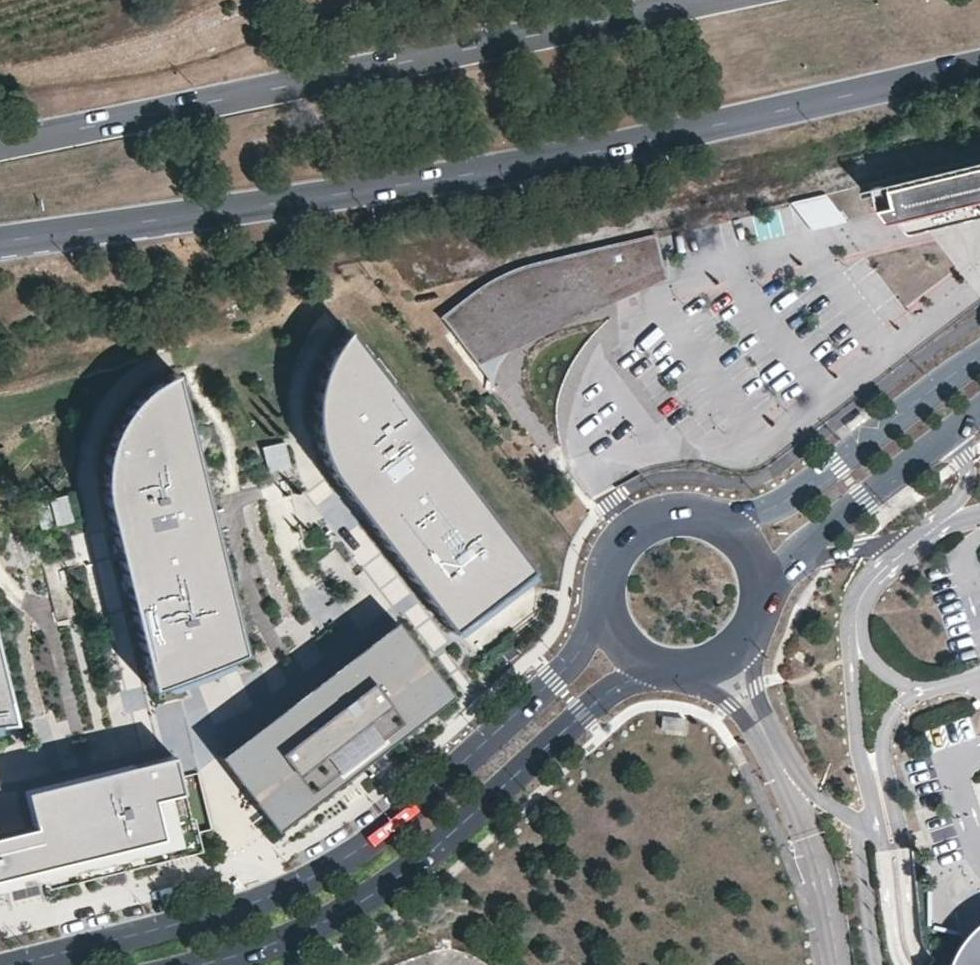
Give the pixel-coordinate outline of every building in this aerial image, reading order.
[(863,185),(864,190),(869,189),(887,215),(890,216),(893,216),(900,214),(908,226),(910,227),(912,227),(914,228),(916,227),(927,225),(979,212),(979,157),(863,185)] [(827,198),(796,205),(815,227),(846,218),(827,198)] [(631,284),(624,249),(622,241),(431,286),(423,294),(415,302),(412,310),(430,333),(631,284)] [(866,255),(846,269),(875,309),(894,296),(866,255)] [(361,504),(456,627),(465,619),(531,568),(352,334),(339,349),(329,373),(322,403),(326,436),(334,469),(361,504)] [(240,655),(173,375),(156,384),(139,398),(118,420),(107,448),(102,477),(107,502),(148,689),(240,655)] [(388,619),(214,753),(274,830),(448,695),(388,619)] [(12,722),(0,671),(0,723),(12,722)] [(687,732),(688,716),(660,713),(658,729),(687,732)] [(33,875),(170,844),(158,792),(173,789),(166,751),(17,787),(25,823),(0,829),(0,884),(33,875)] [(179,815),(173,789),(158,792),(170,844),(33,875),(36,885),(128,864),(192,850),(184,814),(179,815)] [(19,822),(15,791),(0,793),(0,825),(19,822)] [(964,934),(962,937),(951,954),(948,964),(947,964),(979,964),(979,919),(964,934)]
